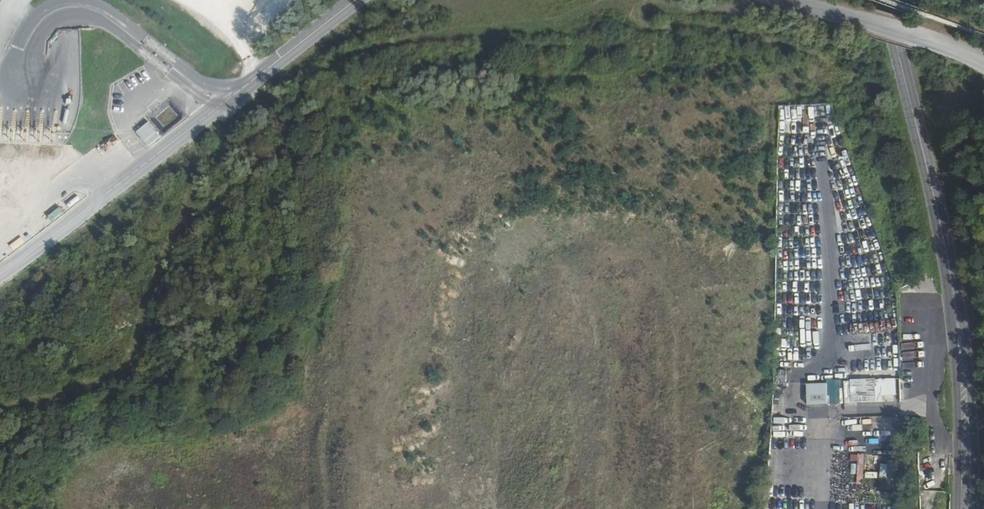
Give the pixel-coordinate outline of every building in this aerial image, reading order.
[(152,137),(156,142),(162,136),(150,122),(137,132),(145,142),(152,137)] [(841,405),(873,403),(873,378),(840,379),(841,405)] [(897,490),(898,461),(882,461),(882,479),(887,479),(887,489),(897,490)]
